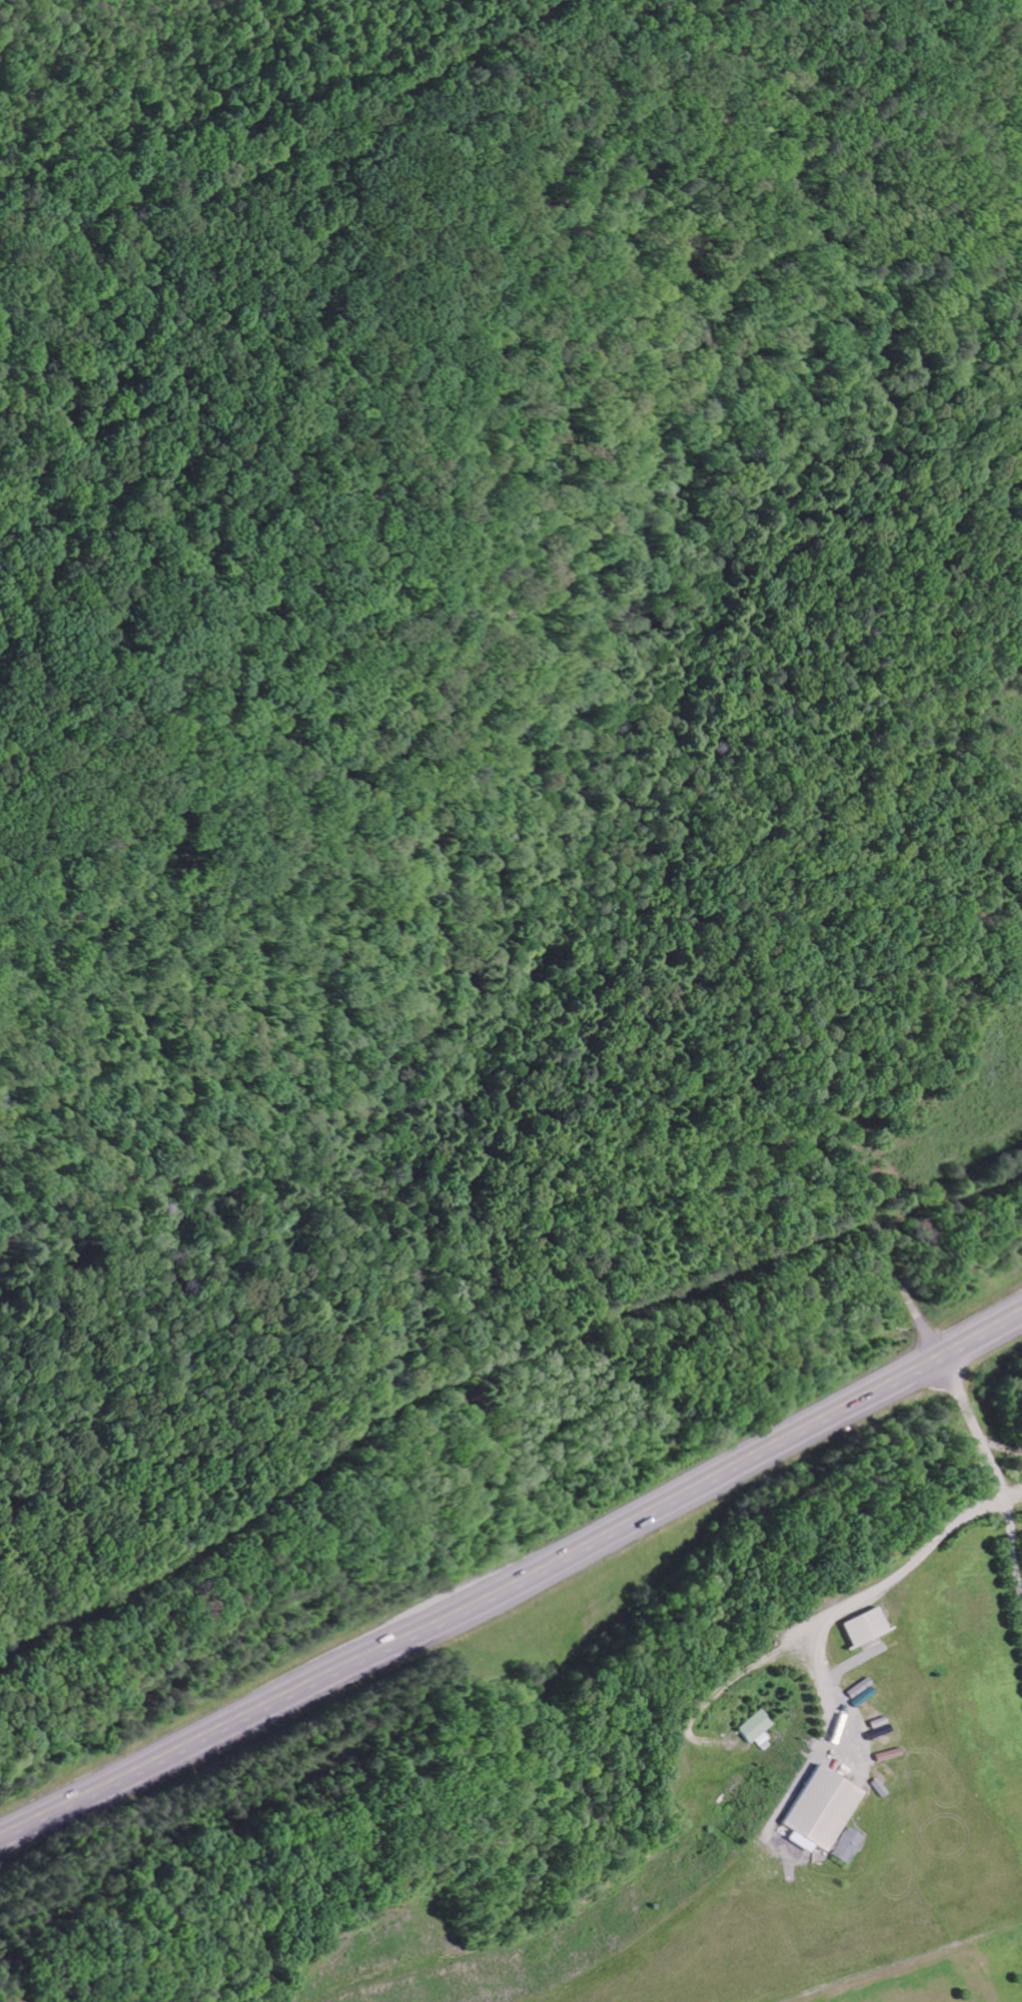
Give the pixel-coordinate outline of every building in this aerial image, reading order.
[(852,1651),(887,1635),(876,1611),(841,1626),(852,1651)] [(744,1732),(756,1747),(779,1728),(767,1713),(744,1732)] [(862,1795),(816,1767),(775,1837),(782,1841),(786,1834),(825,1857),(862,1795)] [(829,1858),(845,1868),(863,1842),(846,1831),(829,1858)]
